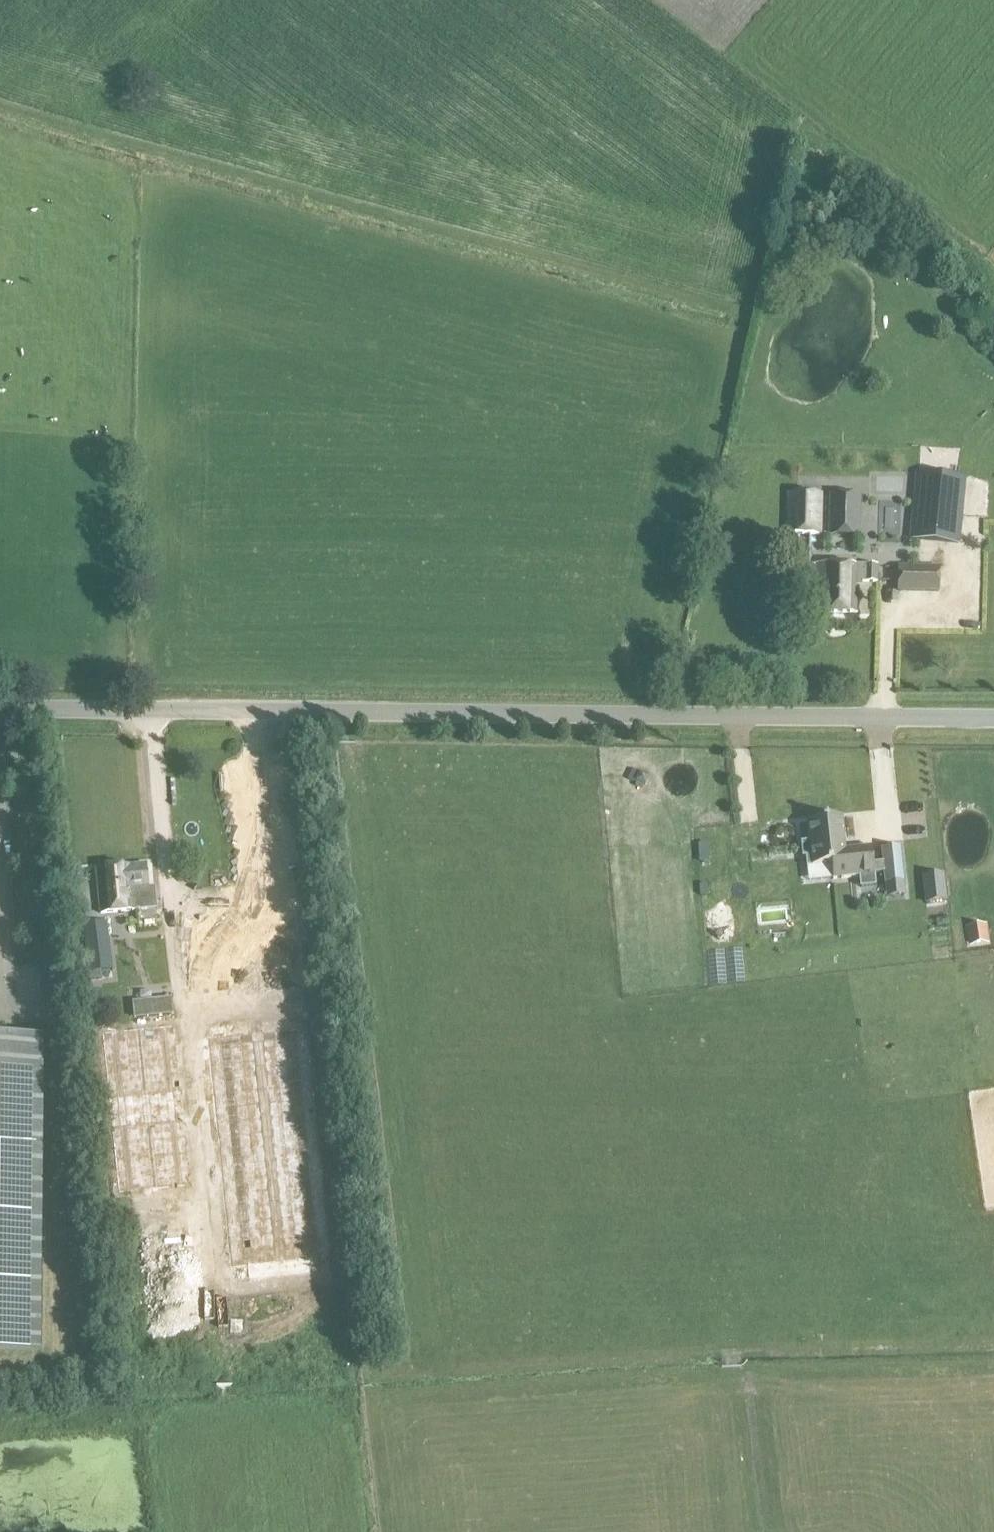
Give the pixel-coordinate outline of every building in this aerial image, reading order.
[(894,478),(895,468),(870,467),(870,477),(894,478)] [(916,471),(909,539),(959,544),(966,476),(916,471)] [(789,494),(788,536),(821,537),(821,494),(789,494)] [(829,494),(827,536),(860,537),(862,495),(829,494)] [(817,564),(814,612),(856,614),(857,589),(867,590),(867,593),(906,596),(907,569),(869,567),(868,571),(858,571),(859,556),(821,554),(821,565),(817,564)] [(809,842),(801,843),(803,857),(806,857),(807,868),(832,865),(833,879),(860,876),(874,875),(875,875),(875,874),(884,873),(885,883),(904,881),(901,850),(882,852),(883,863),(874,864),(872,847),(845,850),(842,818),(807,821),(809,842)] [(850,818),(849,843),(871,844),(872,819),(850,818)] [(932,849),(933,873),(960,872),(960,881),(986,880),(985,847),(932,849)] [(144,866),(95,871),(99,915),(134,911),(155,908),(153,888),(146,889),(144,866)] [(942,875),(922,877),(925,902),(945,900),(942,875)] [(233,900),(173,906),(180,981),(241,975),(233,900)] [(985,923),(967,926),(970,943),(988,941),(985,923)] [(105,924),(81,927),(86,973),(112,970),(105,924)] [(172,999),(134,1003),(135,1019),(173,1015),(172,999)] [(297,1014),(202,1025),(212,1110),(307,1099),(297,1014)] [(41,1350),(44,1038),(0,1037),(0,1350),(41,1350)] [(158,1247),(158,1249),(178,1247),(174,1197),(155,1199),(155,1207),(139,1209),(142,1248),(158,1247)] [(144,1259),(144,1314),(164,1314),(165,1307),(185,1307),(186,1255),(161,1255),(161,1259),(144,1259)]
